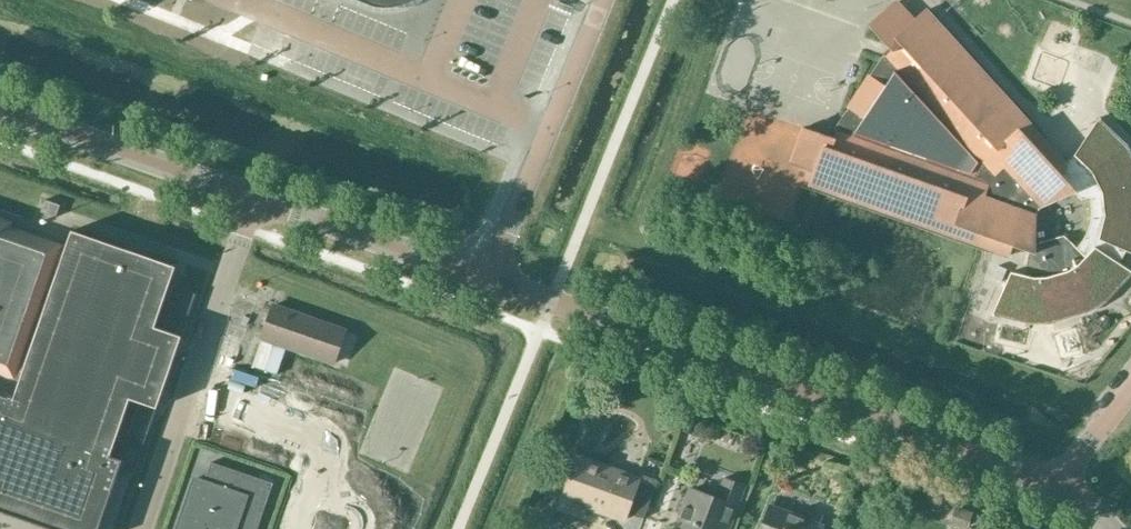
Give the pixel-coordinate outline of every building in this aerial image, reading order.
[(790,160),(815,168),(809,183),(814,185),(919,223),(978,244),(1009,255),(1012,245),(1028,251),(1023,274),(1010,271),(991,315),(993,316),(994,312),(995,312),(1030,321),(1051,321),(1051,320),(1086,310),(1087,310),(1104,300),(1130,273),(1130,274),(1130,272),(1119,263),(1125,251),(1130,253),(1130,160),(1125,147),(1099,121),(1100,119),(1099,118),(1074,155),(1064,164),(924,10),(913,21),(895,2),(870,26),(888,46),(892,50),(885,57),(883,54),(882,56),(834,129),(837,130),(834,138),(802,127),(790,160)] [(61,205),(45,199),(40,211),(57,217),(61,205)] [(47,528),(49,528),(98,528),(122,462),(134,466),(132,472),(134,473),(197,295),(170,286),(177,267),(172,266),(172,267),(149,259),(152,252),(101,234),(98,241),(75,233),(76,232),(71,230),(63,254),(55,251),(56,248),(15,234),(22,217),(0,209),(0,512),(47,528)] [(263,339),(254,365),(278,373),(287,347),(333,364),(345,330),(273,305),(261,338),(263,339)] [(627,512),(643,518),(657,479),(640,473),(638,478),(578,456),(565,493),(590,501),(588,507),(624,519),(627,512)] [(273,483),(211,462),(204,482),(195,478),(177,528),(257,528),(273,483)] [(728,527),(744,485),(724,478),(716,499),(690,489),(674,528),(712,528),(715,522),(728,527)] [(823,515),(775,496),(763,528),(818,528),(823,515)]
